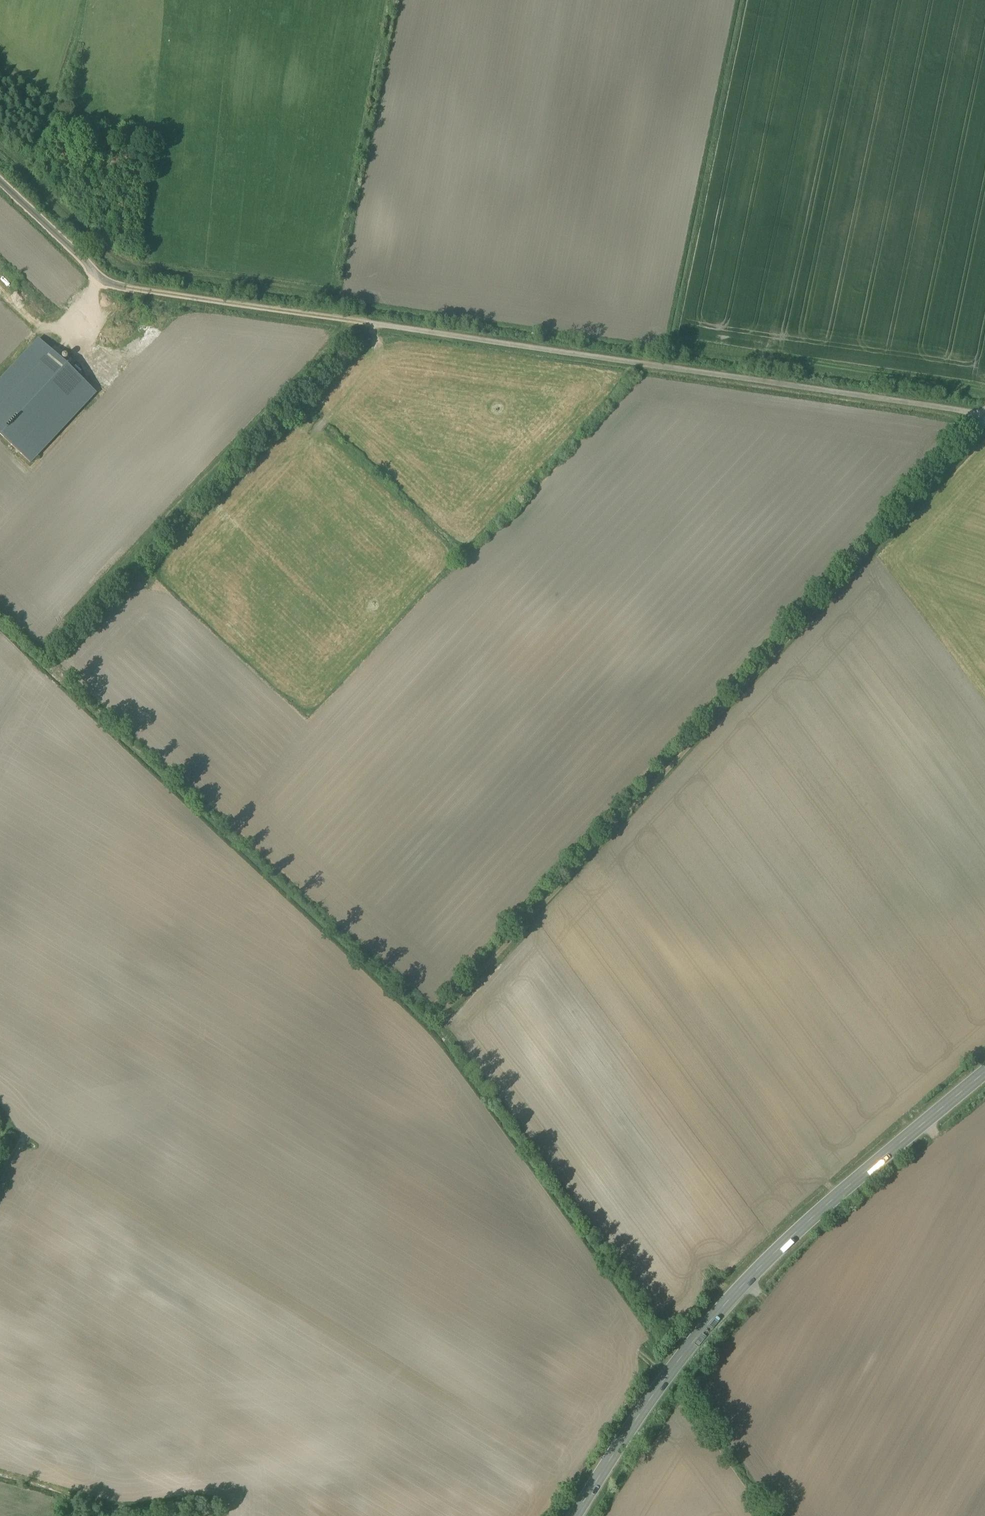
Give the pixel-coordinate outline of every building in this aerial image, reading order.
[(0,382),(0,435),(30,463),(95,392),(39,340),(0,382)]
